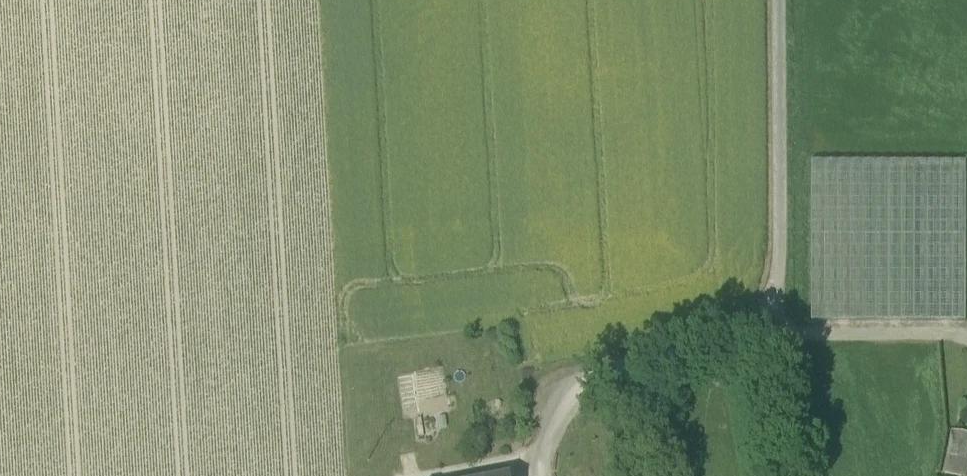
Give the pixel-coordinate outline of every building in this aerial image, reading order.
[(960,163),(802,164),(804,317),(961,316),(960,163)] [(966,475),(966,438),(966,432),(950,431),(949,475),(966,475)]
